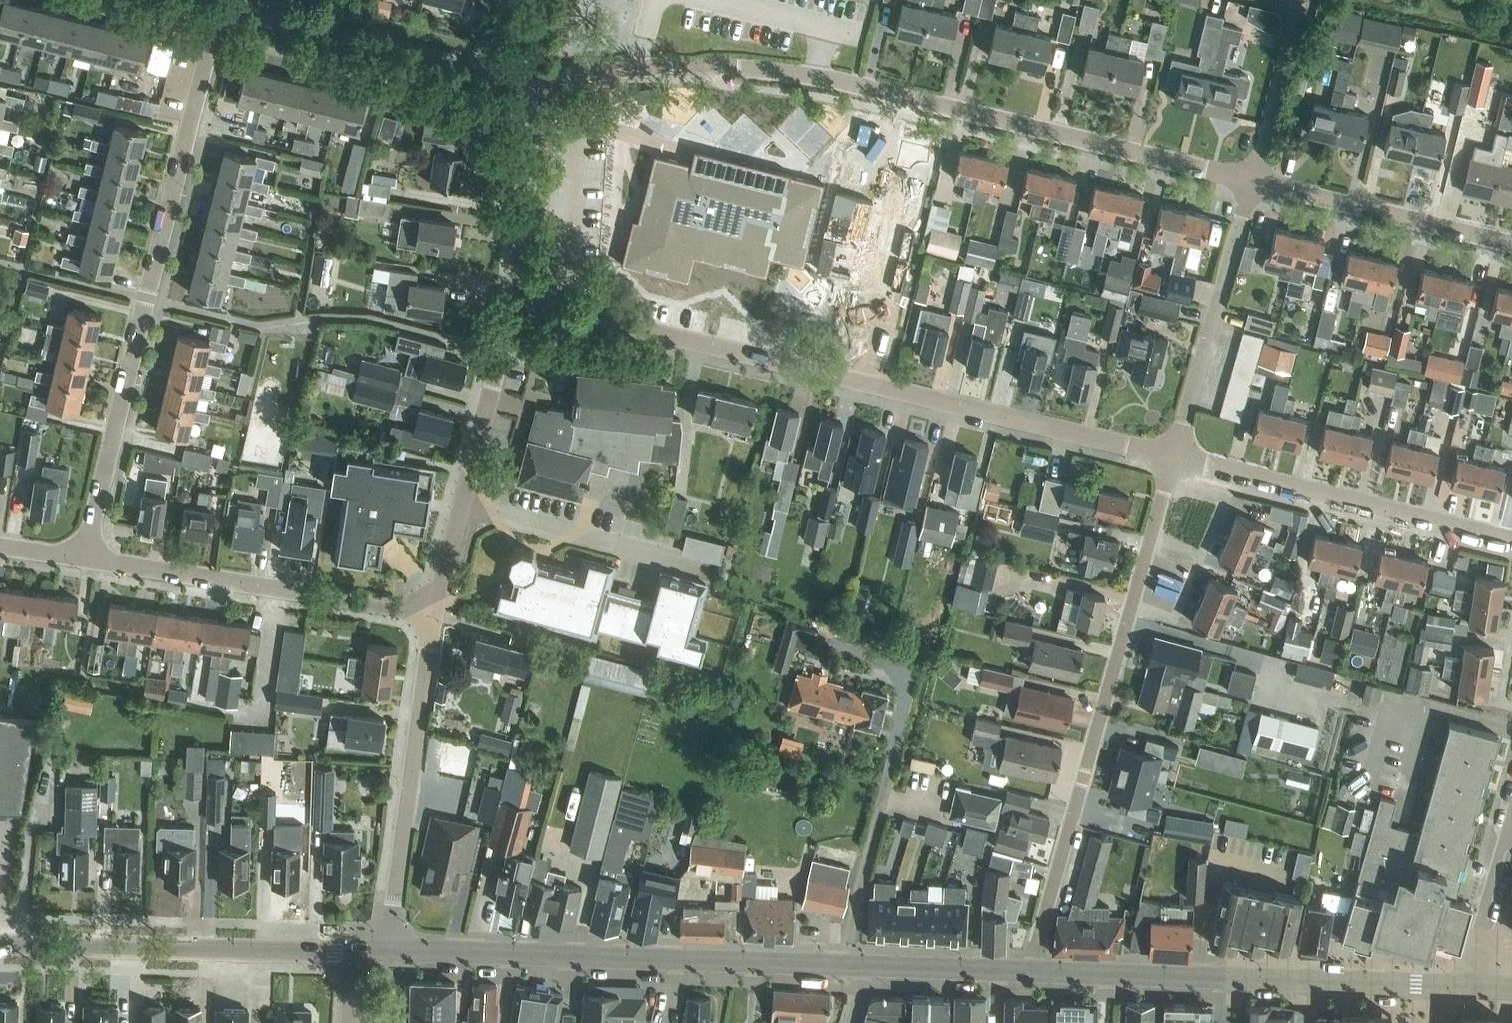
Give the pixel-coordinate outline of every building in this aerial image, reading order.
[(28,4),(11,0),(3,0),(0,12),(0,32),(20,37),(28,4)] [(902,4),(895,32),(922,39),(931,0),(887,0),(902,4)] [(922,39),(949,45),(957,14),(941,10),(944,0),(931,0),(922,39)] [(981,0),(964,0),(962,10),(977,14),(981,0)] [(977,14),(991,17),(995,0),(981,0),(977,14)] [(1093,31),(1098,6),(1084,3),(1078,28),(1093,31)] [(44,43),(52,11),(28,4),(20,37),(44,43)] [(1355,41),(1362,13),(1327,5),(1321,32),(1355,41)] [(1016,61),(1027,13),(1016,10),(1011,27),(996,23),(988,55),(1016,61)] [(68,49),(76,17),(52,11),(44,43),(68,49)] [(1069,41),(1076,14),(1063,11),(1056,38),(1069,41)] [(1027,13),(1016,61),(1043,68),(1050,36),(1035,32),(1039,15),(1027,13)] [(1397,49),(1402,25),(1364,16),(1359,39),(1397,49)] [(92,56),(100,23),(76,17),(68,49),(92,56)] [(1120,34),(1108,84),(1135,90),(1144,54),(1163,59),(1165,48),(1161,47),(1167,23),(1152,20),(1147,41),(1132,37),(1120,34)] [(1201,106),(1221,24),(1205,20),(1198,52),(1202,53),(1199,64),(1172,57),(1165,86),(1177,89),(1174,100),(1201,106)] [(116,62),(124,29),(100,23),(92,56),(116,62)] [(1221,24),(1201,106),(1228,113),(1233,94),(1243,96),(1246,95),(1250,79),(1248,75),(1241,73),(1237,76),(1222,72),(1230,41),(1238,43),(1242,29),(1221,24)] [(124,29),(116,62),(140,68),(149,35),(124,29)] [(1108,84),(1120,34),(1109,31),(1104,49),(1089,45),(1081,77),(1108,84)] [(1345,91),(1354,57),(1333,52),(1330,65),(1339,67),(1330,105),(1314,101),(1306,132),(1333,138),(1345,91)] [(1400,93),(1409,59),(1395,56),(1387,90),(1400,93)] [(1494,65),(1477,61),(1468,100),(1484,104),(1494,65)] [(12,68),(0,65),(0,78),(9,80),(12,68)] [(262,105),(270,72),(245,66),(237,99),(262,105)] [(12,68),(9,80),(19,83),(22,70),(12,68)] [(286,111),(294,78),(270,72),(262,105),(286,111)] [(57,92),(60,80),(49,77),(46,90),(57,92)] [(310,117),(318,84),(294,78),(286,111),(298,114),(296,126),(307,129),(310,117)] [(60,80),(57,92),(67,95),(70,82),(60,80)] [(1462,112),(1469,85),(1455,82),(1448,108),(1462,112)] [(334,123),(342,90),(318,84),(310,117),(334,123)] [(1511,124),(1511,89),(1507,88),(1498,121),(1511,124)] [(105,104),(108,91),(97,89),(95,101),(105,104)] [(342,90),(334,123),(358,129),(367,97),(342,90)] [(108,91),(105,104),(115,106),(139,111),(142,99),(108,91)] [(1356,94),(1345,91),(1333,138),(1360,145),(1368,114),(1346,109),(1348,104),(1353,106),(1356,94)] [(1,116),(4,102),(22,107),(24,97),(6,93),(5,96),(0,95),(0,120),(1,116)] [(74,101),(65,99),(62,113),(97,121),(100,106),(75,100),(74,101)] [(1411,157),(1422,110),(1411,107),(1408,119),(1414,121),(1413,125),(1391,120),(1384,151),(1411,157)] [(1422,110),(1411,157),(1438,164),(1445,133),(1424,128),(1425,123),(1431,125),(1434,113),(1422,110)] [(400,134),(404,122),(397,120),(397,118),(383,114),(377,135),(391,139),(393,132),(400,134)] [(1,116),(0,120),(0,126),(17,130),(19,120),(1,116)] [(854,117),(851,135),(882,140),(885,123),(854,117)] [(109,147),(141,155),(147,131),(115,123),(110,142),(92,138),(90,147),(108,152),(109,147)] [(460,188),(466,154),(456,153),(460,128),(424,123),(422,136),(423,136),(421,149),(434,152),(429,183),(460,188)] [(253,140),(256,128),(246,125),(243,137),(253,140)] [(256,128),(253,140),(264,142),(266,130),(256,128)] [(90,137),(82,135),(81,145),(88,146),(90,137)] [(301,151),(304,139),(294,137),(291,149),(301,151)] [(304,139),(301,151),(311,154),(314,142),(304,139)] [(1492,199),(1505,146),(1477,139),(1472,157),(1471,157),(1463,192),(1492,199)] [(0,141),(0,151),(11,153),(14,144),(0,141)] [(354,142),(349,158),(362,161),(366,146),(354,142)] [(1492,199),(1511,204),(1511,167),(1506,165),(1508,160),(1511,161),(1511,147),(1505,146),(1492,199)] [(135,179),(141,155),(109,147),(108,152),(105,166),(86,161),(84,170),(102,175),(103,171),(135,179)] [(973,200),(984,155),(960,149),(953,177),(971,182),(970,187),(964,185),(961,197),(973,200)] [(250,182),(251,177),(255,163),(273,168),(275,159),(257,154),(256,158),(225,150),(218,174),(250,182)] [(694,179),(679,176),(683,160),(654,153),(637,220),(648,223),(645,238),(628,234),(621,264),(689,280),(699,240),(850,276),(851,272),(858,274),(855,285),(894,295),(903,256),(902,255),(892,253),(896,238),(900,224),(910,226),(922,179),(890,172),(884,194),(874,191),(871,200),(836,192),(830,216),(798,208),(805,177),(774,170),(771,179),(720,167),(718,175),(696,170),(694,179)] [(322,177),(326,161),(302,155),(298,171),(322,177)] [(984,155),(973,200),(984,203),(987,191),(981,190),(983,185),(1001,189),(1008,161),(984,155)] [(0,165),(0,175),(6,177),(8,167),(0,165)] [(1040,217),(1051,172),(1027,166),(1020,194),(1038,199),(1037,204),(1031,202),(1029,214),(1040,217)] [(935,187),(938,171),(929,169),(925,185),(935,187)] [(129,202),(135,179),(103,171),(102,175),(99,189),(81,184),(78,194),(96,198),(97,194),(129,202)] [(360,196),(386,201),(386,196),(388,196),(391,184),(395,185),(396,177),(372,172),(371,181),(369,180),(368,182),(363,181),(360,196)] [(1051,172),(1040,217),(1052,220),(1054,208),(1049,207),(1050,202),(1068,206),(1075,178),(1051,172)] [(345,173),(341,189),(353,192),(358,177),(345,173)] [(269,182),(251,177),(250,182),(218,174),(213,197),(244,205),(245,201),(249,187),(267,191),(269,182)] [(1107,234),(1119,188),(1095,182),(1087,211),(1100,214),(1096,231),(1107,234)] [(1119,188),(1107,234),(1131,240),(1143,194),(1119,188)] [(72,217),(91,222),(92,217),(123,225),(129,202),(97,194),(96,198),(93,212),(75,208),(72,217)] [(386,201),(360,196),(347,194),(344,215),(357,217),(358,212),(385,217),(388,201),(386,201)] [(279,209),(245,201),(244,205),(213,197),(207,220),(238,228),(239,224),(243,210),(276,219),(279,209)] [(1170,272),(1185,209),(1161,203),(1154,232),(1167,235),(1162,251),(1174,254),(1169,272),(1170,272)] [(1006,208),(998,247),(1016,251),(1019,238),(1012,237),(1018,211),(1006,208)] [(1185,209),(1170,272),(1165,295),(1184,299),(1190,276),(1182,274),(1190,241),(1202,244),(1209,215),(1185,209)] [(420,219),(401,216),(396,244),(416,247),(416,244),(450,250),(454,223),(420,218),(420,219)] [(92,217),(91,222),(87,236),(69,231),(67,240),(85,245),(86,241),(117,248),(123,225),(92,217)] [(257,229),(239,224),(238,228),(207,220),(201,244),(232,252),(233,247),(237,233),(255,238),(257,229)] [(1068,251),(1075,225),(1063,222),(1057,249),(1068,251)] [(955,258),(962,233),(932,225),(925,251),(955,258)] [(1075,225),(1068,251),(1066,260),(1077,262),(1086,228),(1075,225)] [(1289,278),(1300,233),(1276,227),(1269,256),(1266,257),(1264,261),(1264,266),(1266,269),(1278,271),(1277,275),(1289,278)] [(1300,233),(1289,278),(1285,292),(1302,296),(1306,281),(1300,280),(1303,269),(1297,268),(1298,263),(1317,267),(1321,249),(1324,239),(1300,233)] [(992,267),(998,244),(969,237),(964,260),(992,267)] [(896,238),(892,253),(902,255),(905,240),(896,238)] [(111,272),(117,248),(86,241),(85,245),(81,259),(63,254),(61,264),(79,268),(80,265),(111,272)] [(271,257),(233,247),(232,252),(201,244),(195,267),(226,275),(227,271),(231,257),(269,266),(271,257)] [(1321,249),(1317,267),(1313,284),(1324,287),(1333,252),(1321,249)] [(1350,297),(1362,300),(1373,255),(1349,249),(1340,284),(1353,287),(1350,297)] [(334,256),(317,253),(312,280),(330,283),(334,256)] [(1373,255),(1362,300),(1372,303),(1374,306),(1382,308),(1386,306),(1397,261),(1373,255)] [(1138,260),(1132,284),(1147,288),(1156,290),(1160,273),(1150,271),(1152,263),(1138,260)] [(964,313),(971,285),(975,266),(961,263),(957,277),(956,277),(949,309),(964,313)] [(246,275),(227,271),(226,275),(195,267),(189,291),(220,299),(225,280),(243,285),(246,275)] [(1416,296),(1415,302),(1427,305),(1425,316),(1436,319),(1447,273),(1423,267),(1416,296)] [(417,273),(390,269),(383,309),(405,313),(406,309),(440,314),(444,288),(416,283),(417,273)] [(1125,300),(1131,278),(1105,271),(1100,293),(1125,300)] [(1436,319),(1435,323),(1459,329),(1464,308),(1471,279),(1447,273),(1436,319)] [(46,298),(49,285),(28,279),(24,292),(26,292),(24,298),(43,303),(45,298),(46,298)] [(914,299),(926,302),(931,282),(919,279),(914,299)] [(971,285),(964,313),(963,317),(975,320),(971,337),(973,337),(965,366),(987,371),(994,342),(1000,343),(1007,310),(989,306),(987,312),(980,310),(985,288),(971,285)] [(1511,329),(1511,289),(1497,286),(1490,314),(1503,317),(1499,334),(1510,337),(1511,329)] [(1173,320),(1178,302),(1142,293),(1137,310),(1173,320)] [(1030,318),(1035,298),(1020,294),(1015,314),(1030,318)] [(1125,323),(1129,309),(1124,308),(1124,307),(1123,307),(1125,301),(1110,298),(1101,335),(1116,338),(1120,322),(1125,323)] [(63,331),(95,339),(101,315),(69,307),(65,326),(48,322),(46,332),(62,336),(63,331)] [(940,360),(948,330),(947,330),(951,314),(921,307),(913,337),(923,339),(919,355),(940,360)] [(1343,351),(1345,340),(1330,337),(1336,311),(1322,307),(1313,344),(1343,351)] [(1089,396),(1096,364),(1099,351),(1084,347),(1087,337),(1086,337),(1091,315),(1071,311),(1064,344),(1066,344),(1063,357),(1073,360),(1066,391),(1089,396)] [(1271,333),(1275,320),(1248,312),(1244,326),(1271,333)] [(1389,352),(1387,362),(1419,370),(1422,359),(1404,355),(1411,329),(1396,325),(1389,351),(1389,352)] [(1022,357),(1017,379),(1038,384),(1044,360),(1050,361),(1056,335),(1049,334),(1032,330),(1024,328),(1017,356),(1022,357)] [(1138,332),(1122,328),(1115,354),(1135,359),(1131,375),(1153,380),(1157,364),(1160,365),(1167,339),(1138,332)] [(1386,357),(1391,336),(1367,330),(1362,351),(1386,357)] [(89,362),(95,339),(63,331),(62,336),(59,350),(43,346),(41,355),(57,359),(58,355),(89,362)] [(1240,341),(1261,347),(1264,337),(1243,331),(1240,341)] [(396,386),(423,393),(427,377),(460,386),(466,363),(422,351),(425,339),(402,333),(399,346),(410,349),(405,369),(400,368),(396,386)] [(204,365),(205,361),(208,347),(225,351),(227,342),(210,338),(209,341),(178,334),(172,358),(204,365)] [(1299,344),(1268,335),(1266,341),(1264,341),(1258,363),(1290,372),(1296,351),(1297,351),(1299,344)] [(1258,357),(1261,347),(1240,341),(1237,352),(1258,357)] [(1477,368),(1483,347),(1470,344),(1465,365),(1477,368)] [(1255,368),(1258,357),(1237,352),(1234,362),(1255,368)] [(84,386),(89,362),(58,355),(57,359),(53,373),(37,369),(35,378),(51,382),(52,378),(84,386)] [(361,358),(347,355),(342,374),(395,388),(396,386),(400,368),(401,365),(362,355),(361,358)] [(221,365),(205,361),(204,365),(172,358),(167,381),(198,389),(199,384),(203,370),(219,374),(221,365)] [(1252,378),(1255,368),(1234,362),(1231,372),(1252,378)] [(1391,395),(1397,371),(1372,365),(1366,389),(1391,395)] [(395,388),(342,374),(318,368),(313,386),(352,396),(351,399),(390,409),(395,388)] [(670,418),(674,386),(660,382),(661,378),(578,369),(573,410),(550,407),(549,411),(537,408),(528,438),(517,480),(581,496),(589,467),(607,472),(609,462),(638,469),(639,456),(678,460),(681,428),(680,419),(670,418)] [(1249,389),(1252,378),(1231,372),(1228,383),(1249,389)] [(1458,412),(1464,387),(1455,385),(1456,382),(1433,377),(1427,403),(1443,407),(1443,408),(1458,412)] [(78,410),(84,386),(52,378),(51,382),(48,397),(32,393),(29,402),(26,415),(46,420),(49,406),(46,406),(47,402),(78,410)] [(1405,406),(1410,383),(1396,380),(1391,403),(1405,406)] [(216,388),(199,384),(198,389),(167,381),(161,404),(193,412),(194,408),(197,394),(213,398),(216,388)] [(1275,441),(1286,396),(1289,385),(1275,382),(1269,410),(1258,407),(1252,436),(1275,441)] [(1246,399),(1249,389),(1228,383),(1225,393),(1246,399)] [(419,407),(423,393),(396,386),(395,388),(390,409),(389,413),(416,420),(413,429),(402,426),(400,435),(396,434),(394,441),(423,449),(428,445),(431,435),(446,439),(452,416),(419,407)] [(716,394),(699,389),(693,415),(749,429),(755,402),(716,392),(716,394)] [(1474,412),(1479,393),(1466,389),(1461,409),(1474,412)] [(1243,410),(1246,399),(1225,393),(1222,404),(1243,410)] [(1287,397),(1286,396),(1275,441),(1299,447),(1305,418),(1288,414),(1289,410),(1292,410),(1295,398),(1287,397)] [(1341,458),(1352,413),(1356,398),(1347,396),(1344,410),(1328,407),(1318,452),(1341,458)] [(210,412),(194,408),(193,412),(161,404),(155,428),(187,436),(192,417),(208,421),(210,412)] [(1240,420),(1243,410),(1222,404),(1219,414),(1240,420)] [(791,443),(799,412),(777,407),(770,437),(767,436),(762,455),(776,458),(776,457),(787,460),(791,443)] [(1352,413),(1341,458),(1365,463),(1372,434),(1355,430),(1356,426),(1358,426),(1361,415),(1352,413)] [(835,454),(842,423),(821,418),(814,448),(807,446),(803,464),(819,468),(817,476),(829,478),(835,454)] [(1408,474),(1418,429),(1409,427),(1406,438),(1409,439),(1408,443),(1391,439),(1384,468),(1408,474)] [(872,487),(885,433),(862,428),(855,456),(849,454),(843,480),(872,487)] [(34,464),(39,432),(22,429),(17,461),(34,464)] [(1418,429),(1408,474),(1431,479),(1441,435),(1427,432),(1427,431),(1418,429)] [(914,500),(928,444),(905,438),(900,457),(893,455),(884,493),(914,500)] [(1474,490),(1485,445),(1476,443),(1473,454),(1475,455),(1474,459),(1457,455),(1451,484),(1474,490)] [(423,534),(433,469),(373,460),(374,450),(337,444),(330,487),(342,489),(332,557),(333,556),(379,563),(383,539),(395,530),(423,534)] [(1485,445),(1474,490),(1497,495),(1504,467),(1487,463),(1488,458),(1491,458),(1493,447),(1485,445)] [(15,450),(0,447),(0,471),(11,472),(15,450)] [(212,453),(195,449),(185,447),(181,463),(208,469),(212,453)] [(178,472),(180,459),(145,450),(142,467),(178,472)] [(948,481),(944,500),(975,507),(983,474),(973,471),(977,455),(955,450),(948,481)] [(30,510),(54,514),(56,498),(64,500),(69,468),(44,464),(41,479),(35,478),(30,510)] [(282,525),(278,549),(312,554),(315,531),(317,513),(305,512),(308,493),(292,491),(296,469),(286,467),(283,481),(281,480),(277,506),(288,508),(285,526),(282,525)] [(277,506),(281,480),(282,475),(258,471),(255,485),(268,487),(265,504),(277,506)] [(164,496),(167,478),(147,475),(144,493),(142,493),(137,526),(160,530),(165,497),(164,496)] [(787,510),(795,479),(780,475),(773,506),(787,510)] [(1073,483),(1066,482),(1066,481),(1045,476),(1038,507),(1058,512),(1060,503),(1123,519),(1129,497),(1074,483),(1073,483)] [(1001,484),(986,480),(982,497),(997,500),(1001,484)] [(830,516),(836,489),(824,485),(817,513),(830,516)] [(209,508),(211,492),(200,490),(197,506),(185,505),(181,531),(184,531),(184,534),(195,535),(195,533),(210,536),(214,509),(209,508)] [(871,531),(880,497),(863,493),(855,527),(871,531)] [(680,531),(687,499),(673,496),(665,527),(680,531)] [(259,511),(261,502),(237,498),(236,502),(228,501),(225,521),(234,522),(232,541),(260,545),(264,523),(263,523),(265,512),(259,511)] [(926,503),(918,536),(933,539),(951,544),(959,511),(926,503)] [(1054,532),(1059,516),(1026,507),(1022,524),(1054,532)] [(1227,535),(1269,554),(1270,554),(1281,557),(1282,553),(1296,558),(1303,534),(1308,515),(1291,509),(1287,529),(1289,530),(1284,543),(1275,540),(1273,545),(1262,541),(1261,543),(1257,541),(1264,525),(1237,514),(1227,535)] [(829,541),(830,532),(844,534),(846,519),(812,515),(809,539),(829,541)] [(903,519),(896,547),(913,551),(920,523),(903,519)] [(1085,533),(1070,529),(1067,540),(1082,544),(1079,558),(1077,566),(1096,571),(1098,563),(1112,566),(1118,541),(1085,532),(1085,533)] [(723,543),(684,533),(679,552),(718,562),(723,543)] [(1327,583),(1338,539),(1314,533),(1308,562),(1325,566),(1323,570),(1321,570),(1318,581),(1327,583)] [(1266,562),(1269,554),(1227,535),(1218,558),(1245,569),(1252,553),(1256,555),(1255,557),(1266,562)] [(933,539),(918,536),(914,552),(929,556),(933,539)] [(1338,539),(1327,583),(1336,586),(1339,574),(1337,574),(1338,569),(1355,573),(1361,544),(1338,539)] [(578,570),(536,558),(532,551),(521,548),(511,554),(508,564),(515,575),(512,584),(500,581),(492,610),(596,638),(599,629),(655,644),(652,654),(701,667),(709,637),(694,633),(708,582),(660,569),(652,600),(610,588),(616,566),(582,556),(578,570)] [(1393,600),(1404,555),(1381,549),(1374,578),(1391,582),(1390,587),(1387,586),(1385,598),(1382,597),(1380,609),(1390,611),(1393,600)] [(975,557),(966,555),(960,583),(992,590),(998,562),(975,557)] [(1404,555),(1393,600),(1402,602),(1405,590),(1403,590),(1404,585),(1421,589),(1428,561),(1404,555)] [(1504,565),(1488,563),(1486,575),(1502,577),(1504,565)] [(1450,594),(1455,574),(1434,568),(1429,589),(1450,594)] [(1295,581),(1275,574),(1269,590),(1289,597),(1295,581)] [(1455,596),(1500,603),(1504,579),(1475,575),(1472,592),(1467,592),(1468,589),(1456,588),(1455,596)] [(1201,599),(1243,617),(1247,608),(1236,603),(1235,605),(1230,604),(1237,588),(1210,576),(1201,599)] [(1327,586),(1325,597),(1334,599),(1337,588),(1327,586)] [(28,591),(4,587),(0,612),(0,632),(3,633),(6,613),(20,615),(25,616),(28,591)] [(1083,591),(1068,587),(1065,597),(1081,601),(1076,621),(1097,626),(1105,596),(1083,591)] [(1286,615),(1291,602),(1262,590),(1256,602),(1279,612),(1280,612),(1286,615)] [(49,620),(53,594),(28,591),(25,616),(20,615),(17,635),(28,637),(31,617),(44,619),(49,620)] [(41,639),(52,640),(55,620),(75,623),(78,598),(53,594),(49,620),(44,619),(41,639)] [(1497,627),(1500,603),(1455,596),(1453,606),(1465,607),(1465,605),(1470,606),(1468,623),(1497,627)] [(1259,623),(1243,617),(1201,599),(1191,621),(1219,632),(1225,616),(1230,618),(1229,620),(1256,631),(1259,623)] [(127,652),(133,606),(110,603),(105,632),(122,634),(122,639),(119,639),(118,651),(127,652)] [(1330,631),(1347,636),(1355,608),(1338,604),(1330,631)] [(152,639),(157,610),(133,606),(127,652),(136,654),(137,642),(135,641),(136,636),(152,639)] [(176,640),(180,613),(157,610),(152,639),(169,642),(168,646),(166,646),(164,658),(173,660),(176,640)] [(1456,616),(1427,612),(1425,627),(1454,631),(1456,616)] [(199,646),(203,617),(180,613),(173,660),(182,661),(184,649),(182,648),(182,644),(199,646)] [(1300,629),(1302,618),(1289,615),(1286,625),(1280,652),(1305,659),(1311,631),(1300,629)] [(220,667),(227,620),(203,617),(199,646),(216,649),(215,653),(213,653),(206,697),(215,699),(220,667)] [(227,620),(220,667),(229,668),(231,656),(228,655),(229,651),(246,653),(246,652),(258,653),(261,632),(250,631),(251,624),(227,620)] [(1035,639),(1028,637),(1031,626),(1006,620),(1001,639),(1027,645),(1034,646),(1029,667),(1076,678),(1082,649),(1036,639),(1035,639)] [(786,622),(773,666),(787,670),(795,643),(814,649),(819,632),(786,622)] [(1373,655),(1379,632),(1353,626),(1348,649),(1373,655)] [(1450,649),(1452,632),(1421,627),(1418,642),(1416,642),(1413,660),(1426,662),(1429,645),(1450,649)] [(283,639),(304,642),(305,633),(285,629),(283,639)] [(529,649),(476,635),(470,657),(473,658),(470,670),(491,676),(494,664),(503,667),(504,665),(523,671),(529,649)] [(1330,635),(1324,657),(1340,661),(1346,639),(1330,635)] [(1194,676),(1201,649),(1155,637),(1153,646),(1145,673),(1183,684),(1184,684),(1186,674),(1194,676)] [(302,652),(304,642),(283,639),(282,649),(302,652)] [(100,671),(105,643),(91,640),(86,669),(100,671)] [(347,664),(394,671),(397,647),(368,643),(365,660),(361,659),(361,657),(349,655),(347,664)] [(1444,665),(1490,672),(1493,648),(1464,644),(1462,661),(1457,661),(1457,658),(1446,656),(1444,665)] [(301,662),(302,652),(282,649),(280,659),(301,662)] [(651,693),(658,667),(596,651),(589,678),(651,693)] [(300,672),(301,662),(280,659),(279,669),(300,672)] [(390,695),(394,671),(347,664),(346,673),(358,675),(359,673),(364,673),(361,691),(390,695)] [(983,667),(970,664),(966,679),(980,683),(1009,690),(1013,673),(983,666),(983,667)] [(1433,668),(1410,664),(1405,688),(1428,692),(1433,668)] [(1486,696),(1490,672),(1444,665),(1443,674),(1454,676),(1455,674),(1460,675),(1457,692),(1486,696)] [(1234,668),(1228,691),(1251,696),(1256,674),(1234,668)] [(1321,668),(1316,683),(1329,687),(1334,671),(1321,668)] [(298,682),(300,672),(279,669),(277,679),(298,682)] [(246,696),(248,679),(242,678),(243,675),(220,671),(214,704),(237,707),(239,695),(246,696)] [(862,693),(841,687),(842,685),(797,673),(788,706),(833,718),(834,715),(855,720),(854,723),(878,729),(887,694),(863,688),(862,693)] [(1184,684),(1183,684),(1145,674),(1138,700),(1165,708),(1176,710),(1173,721),(1193,726),(1196,716),(1212,720),(1216,704),(1232,708),(1235,698),(1203,689),(1184,684)] [(163,702),(167,678),(147,675),(143,699),(163,702)] [(297,692),(298,682),(277,679),(276,689),(277,689),(297,692)] [(445,701),(450,681),(439,679),(435,698),(445,701)] [(1367,680),(1362,699),(1375,702),(1380,684),(1367,680)] [(1065,727),(1072,698),(1021,686),(1015,715),(1065,727)] [(93,692),(68,687),(64,706),(89,712),(93,692)] [(186,709),(189,691),(171,687),(167,706),(186,709)] [(322,695),(297,692),(277,689),(275,706),(319,712),(322,695)] [(522,695),(507,691),(502,711),(517,715),(522,695)] [(1249,708),(1239,749),(1251,752),(1254,741),(1262,711),(1249,708)] [(1262,711),(1254,741),(1310,756),(1318,726),(1262,711)] [(349,715),(331,713),(326,744),(345,746),(346,746),(379,750),(379,745),(380,745),(380,743),(383,743),(385,734),(381,733),(383,718),(349,713),(349,715)] [(36,720),(0,715),(0,810),(22,810),(36,720)] [(1001,747),(1004,735),(998,734),(1001,723),(976,717),(970,740),(1001,747)] [(1380,797),(1353,895),(1341,937),(1341,940),(1369,948),(1373,936),(1428,952),(1431,940),(1453,946),(1466,902),(1448,897),(1455,874),(1460,875),(1499,735),(1449,721),(1448,722),(1455,724),(1424,834),(1389,824),(1396,801),(1380,797)] [(240,751),(241,729),(230,728),(229,751),(240,751)] [(251,752),(252,730),(241,729),(240,751),(251,752)] [(262,753),(263,731),(252,730),(251,752),(262,753)] [(263,731),(262,753),(273,754),(274,731),(263,731)] [(477,745),(509,754),(513,740),(511,740),(498,736),(481,731),(477,745)] [(781,735),(777,749),(798,755),(802,741),(781,735)] [(1059,763),(1062,749),(1007,736),(999,768),(1037,777),(1037,774),(1053,778),(1057,762),(1059,763)] [(1119,744),(1112,768),(1154,779),(1161,755),(1173,759),(1177,745),(1145,737),(1141,750),(1119,744)] [(472,761),(475,748),(444,741),(441,754),(472,761)] [(1206,742),(1201,759),(1248,773),(1253,757),(1206,742)] [(918,755),(917,764),(940,767),(941,758),(918,755)] [(201,796),(202,757),(188,757),(186,757),(186,767),(184,796),(201,796)] [(259,771),(260,759),(249,759),(249,771),(259,771)] [(332,828),(335,768),(315,767),(312,827),(332,828)] [(1154,779),(1112,768),(1106,792),(1128,798),(1125,812),(1156,820),(1160,807),(1147,803),(1154,779)] [(601,857),(622,777),(590,769),(569,848),(601,857)] [(116,774),(100,774),(99,799),(115,799),(116,774)] [(208,774),(206,820),(224,821),(226,775),(208,774)] [(491,775),(489,785),(502,788),(504,779),(491,775)] [(96,831),(97,782),(66,782),(65,823),(62,823),(62,829),(57,829),(57,850),(61,851),(60,880),(86,880),(88,831),(96,831)] [(648,839),(657,798),(622,788),(613,817),(594,891),(598,892),(589,927),(618,931),(632,873),(619,870),(625,847),(630,838),(630,836),(648,839)] [(957,789),(951,815),(989,823),(995,825),(1001,799),(995,798),(957,789)] [(1013,814),(1008,829),(999,826),(993,846),(1023,855),(1029,836),(1042,840),(1049,817),(1027,811),(1031,796),(1007,789),(1000,810),(1013,814)] [(275,824),(276,792),(259,791),(259,824),(275,824)] [(488,843),(507,847),(519,850),(521,851),(532,807),(499,799),(488,843)] [(1327,824),(1354,830),(1359,804),(1333,799),(1327,824)] [(1186,838),(1190,816),(1167,812),(1163,834),(1186,838)] [(219,848),(218,866),(221,866),(221,884),(245,885),(246,862),(249,862),(249,849),(250,815),(232,814),(231,832),(231,848),(219,848)] [(467,871),(478,825),(431,814),(421,860),(427,862),(420,889),(455,897),(461,870),(467,871)] [(914,822),(902,818),(898,832),(910,835),(914,822)] [(1234,834),(1237,820),(1226,818),(1223,832),(1234,834)] [(946,828),(926,822),(921,839),(940,845),(946,828)] [(273,849),(272,885),(298,886),(299,850),(302,850),(303,824),(276,823),(275,849),(273,849)] [(139,867),(140,849),(139,849),(139,825),(104,824),(103,849),(113,849),(112,867),(114,867),(113,879),(138,880),(138,867),(139,867)] [(194,883),(195,848),(193,847),(194,826),(160,825),(156,829),(156,848),(164,848),(164,864),(167,865),(166,883),(194,883)] [(986,831),(966,826),(960,849),(980,854),(986,831)] [(353,841),(354,830),(330,829),(329,840),(325,840),(324,884),(326,884),(328,887),(337,887),(337,884),(356,885),(357,872),(361,872),(361,854),(357,854),(357,841),(353,841)] [(746,841),(707,834),(707,837),(693,835),(687,867),(683,873),(742,880),(746,841)] [(1094,904),(1107,859),(1112,841),(1091,835),(1073,902),(1071,901),(1068,915),(1057,914),(1052,952),(1115,955),(1118,935),(1122,936),(1124,917),(1107,916),(1108,905),(1094,904)] [(518,853),(519,850),(507,847),(501,871),(502,872),(495,902),(521,908),(528,878),(530,879),(535,858),(534,858),(531,853),(523,850),(519,854),(518,853)] [(1306,879),(1312,853),(1297,850),(1292,875),(1306,879)] [(1016,919),(1022,897),(1006,893),(1009,872),(1012,858),(992,852),(987,869),(983,905),(984,905),(983,915),(982,948),(1005,949),(1006,918),(1016,919)] [(535,858),(530,879),(522,913),(574,925),(581,887),(563,883),(565,874),(548,870),(551,859),(536,855),(535,858)] [(1203,898),(1206,858),(1188,857),(1185,897),(1203,898)] [(842,918),(850,885),(846,885),(850,867),(813,858),(802,906),(826,911),(825,914),(842,918)] [(673,903),(680,876),(643,867),(636,894),(635,894),(626,934),(657,939),(664,901),(673,903)] [(792,939),(795,899),(755,897),(756,873),(744,872),(742,896),(746,896),(743,936),(792,939)] [(1290,948),(1302,897),(1223,878),(1209,941),(1236,948),(1238,942),(1263,948),(1265,942),(1290,948)] [(893,938),(895,898),(896,881),(874,880),(873,897),(869,896),(867,936),(893,938)] [(740,881),(730,881),(730,898),(741,898),(740,881)] [(943,900),(940,940),(964,942),(968,885),(944,884),(943,900)] [(917,939),(920,886),(910,886),(910,899),(895,898),(893,938),(917,939)] [(929,887),(920,886),(917,939),(940,940),(943,900),(928,900),(929,887)] [(1341,937),(1353,895),(1323,890),(1320,906),(1306,904),(1298,947),(1325,951),(1330,923),(1343,925),(1339,936),(1341,937)] [(1190,958),(1192,921),(1193,905),(1161,903),(1139,897),(1134,917),(1129,950),(1148,951),(1148,955),(1190,958)] [(734,935),(736,907),(684,906),(683,917),(681,917),(680,939),(723,940),(723,935),(734,935)] [(412,981),(412,995),(406,995),(405,1022),(453,1022),(454,982),(412,981)] [(496,984),(473,983),(472,1005),(469,1005),(469,1021),(463,1019),(462,1022),(487,1022),(487,1021),(496,1021),(497,1006),(494,1006),(496,984)] [(563,994),(552,992),(552,990),(517,985),(510,1022),(559,1022),(563,994)] [(802,991),(773,989),(770,1022),(798,1022),(799,1016),(795,1015),(795,1007),(803,1008),(804,995),(801,995),(802,991)] [(798,1022),(828,1022),(830,994),(802,991),(801,995),(804,995),(803,1008),(795,1007),(795,1015),(799,1016),(798,1022)] [(644,1020),(645,996),(619,995),(619,994),(584,992),(583,1022),(643,1022),(643,1019),(644,1020)] [(949,1004),(943,1003),(943,996),(912,995),(911,997),(880,997),(874,997),(870,999),(868,1004),(866,1009),(865,1016),(864,1016),(863,1022),(947,1022),(949,1004)] [(713,1020),(709,1019),(710,998),(687,997),(685,1022),(713,1022),(713,1020)] [(984,1008),(986,1008),(987,998),(985,998),(955,997),(954,1022),(984,1022),(984,1008)] [(1046,1006),(1022,1005),(1022,999),(1005,999),(1004,1022),(1045,1022),(1046,1006)] [(1051,1000),(1050,1022),(1097,1022),(1097,1002),(1051,1000)] [(17,1002),(0,1002),(0,1022),(17,1022),(17,1002)] [(1153,1003),(1127,1002),(1126,1022),(1153,1022),(1153,1003)] [(61,1004),(51,1003),(50,1006),(39,1006),(39,1022),(63,1022),(64,1006),(61,1006),(61,1004)] [(117,1005),(84,1004),(83,1022),(117,1022),(117,1005)] [(1207,1018),(1206,1018),(1190,1009),(1192,1006),(1193,1006),(1193,1004),(1164,1004),(1163,1022),(1204,1022),(1207,1018)] [(163,1007),(140,1006),(140,1022),(163,1022),(163,1007)] [(1304,1020),(1304,1016),(1302,1013),(1299,1010),(1296,1008),(1292,1008),(1245,1006),(1245,1022),(1304,1022),(1304,1020)] [(202,1021),(200,1021),(200,1008),(176,1007),(176,1022),(202,1022),(202,1021)] [(247,1009),(217,1008),(217,1022),(247,1022),(247,1009)] [(311,1011),(285,1010),(285,1022),(311,1022),(311,1011)] [(1391,1014),(1342,1012),(1341,1020),(1314,1019),(1314,1022),(1390,1022),(1391,1014)] [(575,1013),(562,1013),(561,1022),(574,1022),(575,1013)]
